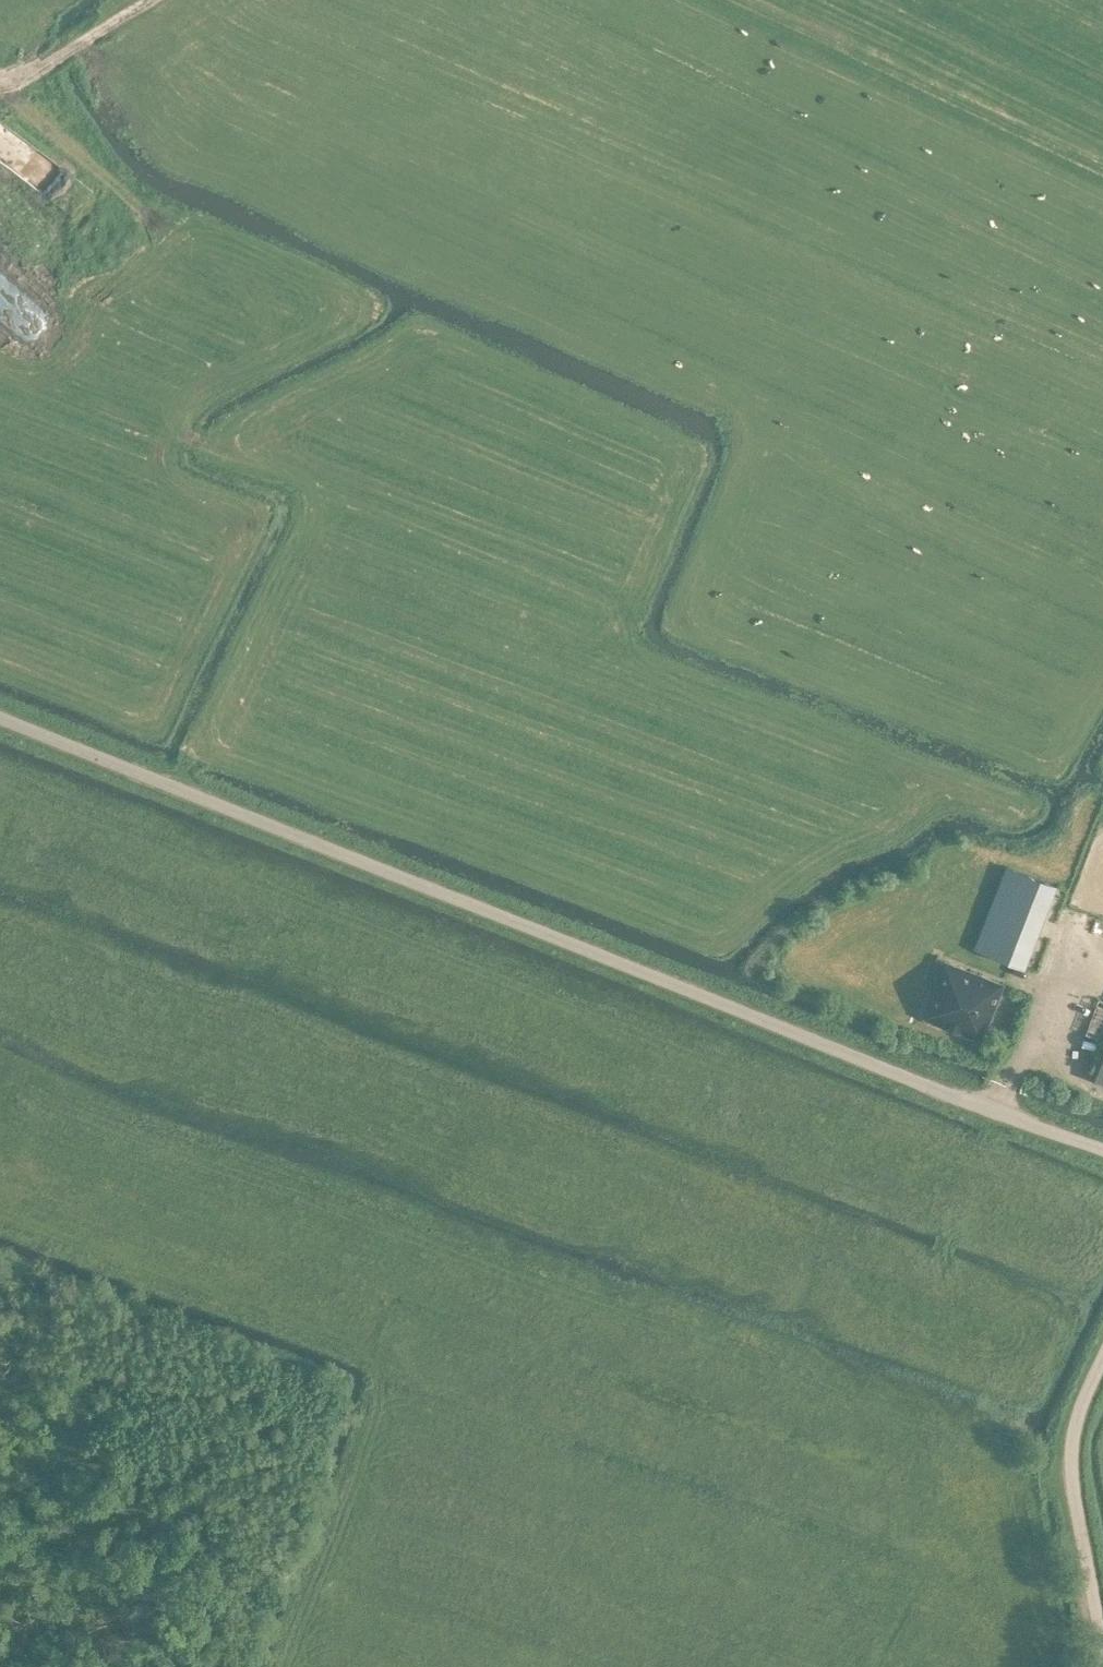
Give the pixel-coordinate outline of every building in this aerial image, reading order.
[(973,950),(1006,962),(1025,968),(1055,883),(1004,867),(973,950)] [(931,942),(940,945),(943,936),(935,933),(931,942)] [(943,964),(922,1018),(976,1040),(982,1025),(985,1027),(1001,986),(943,964)] [(1093,1080),(1102,1084),(1102,1054),(1093,1080)]
